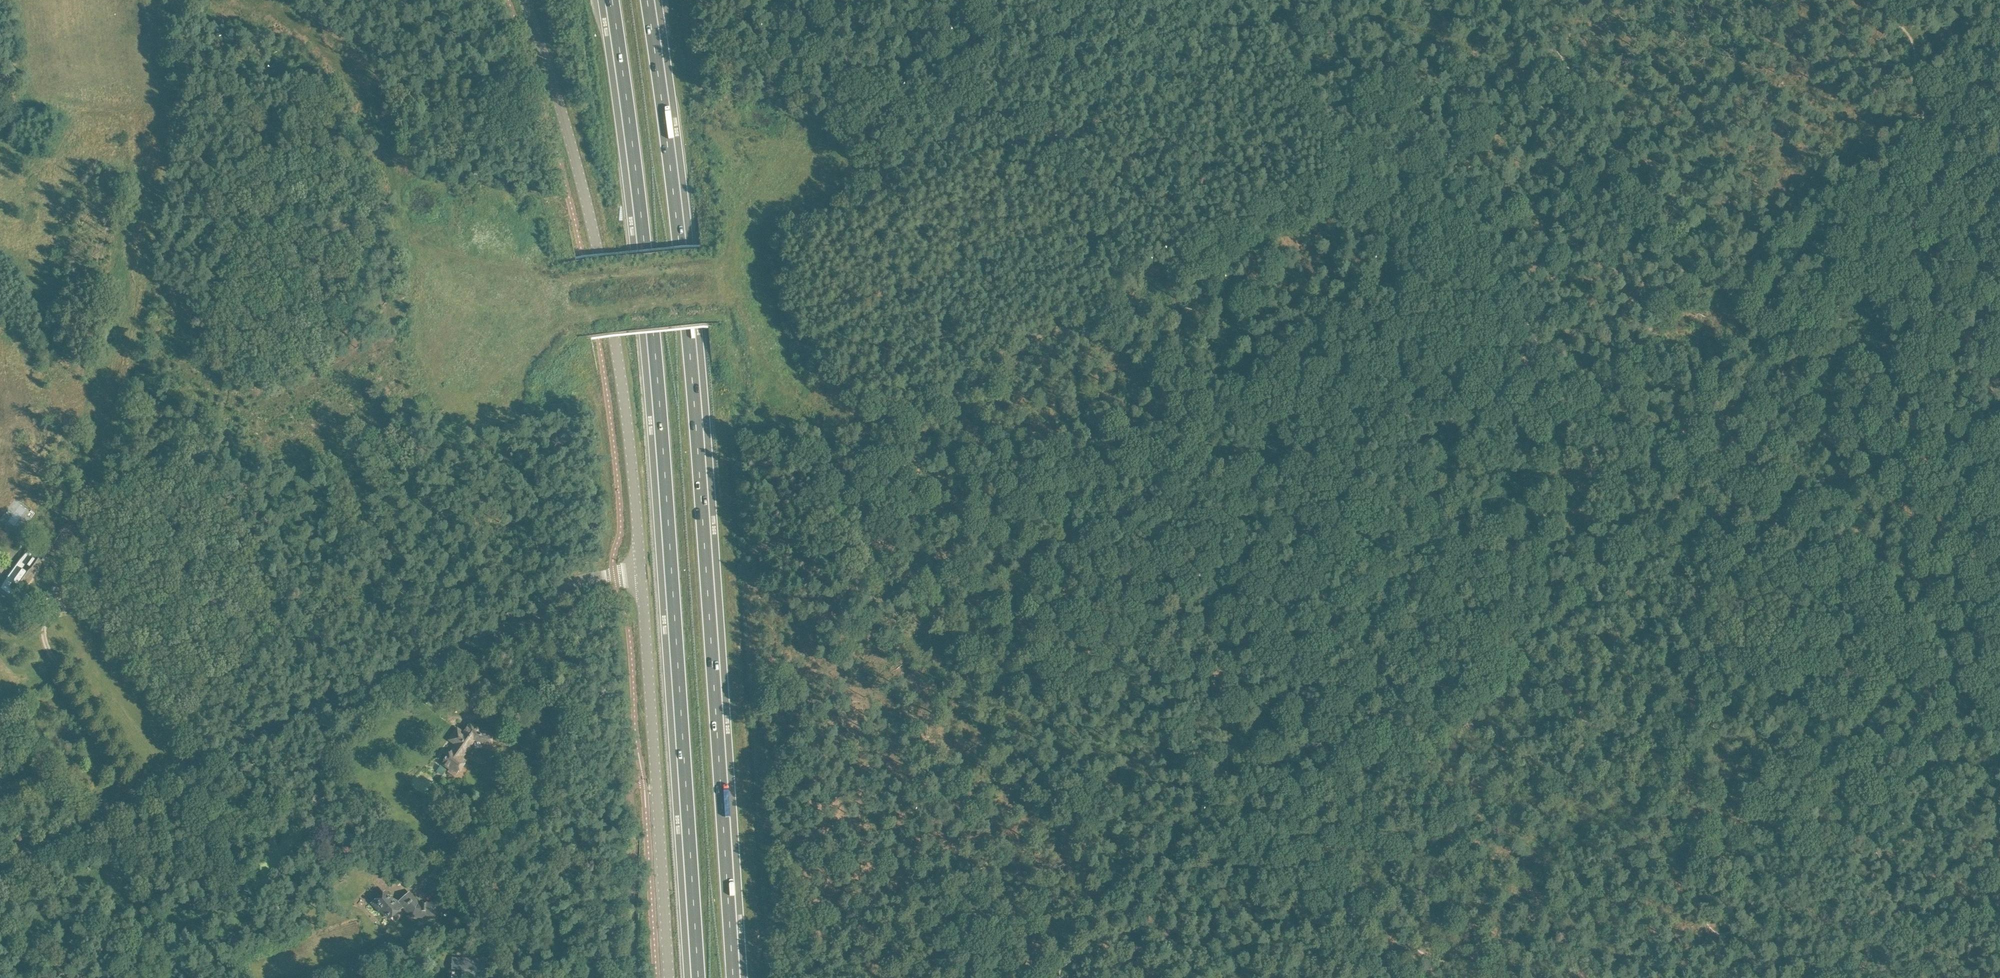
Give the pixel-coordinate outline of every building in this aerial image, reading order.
[(10,586),(11,587),(8,591),(17,598),(20,593),(20,594),(36,572),(37,572),(44,563),(32,555),(10,586)] [(465,708),(474,709),(475,701),(466,700),(465,708)] [(457,729),(452,737),(448,742),(454,746),(440,765),(448,771),(455,776),(465,762),(465,761),(463,763),(459,760),(474,739),(490,744),(493,734),(480,730),(470,723),(463,733),(457,729)] [(412,917),(435,919),(452,904),(442,892),(430,902),(419,901),(410,891),(399,901),(394,898),(386,889),(371,903),(379,911),(385,914),(389,919),(404,907),(412,917)] [(453,969),(463,970),(463,974),(463,977),(484,977),(485,972),(485,971),(485,959),(453,957),(453,969)]
